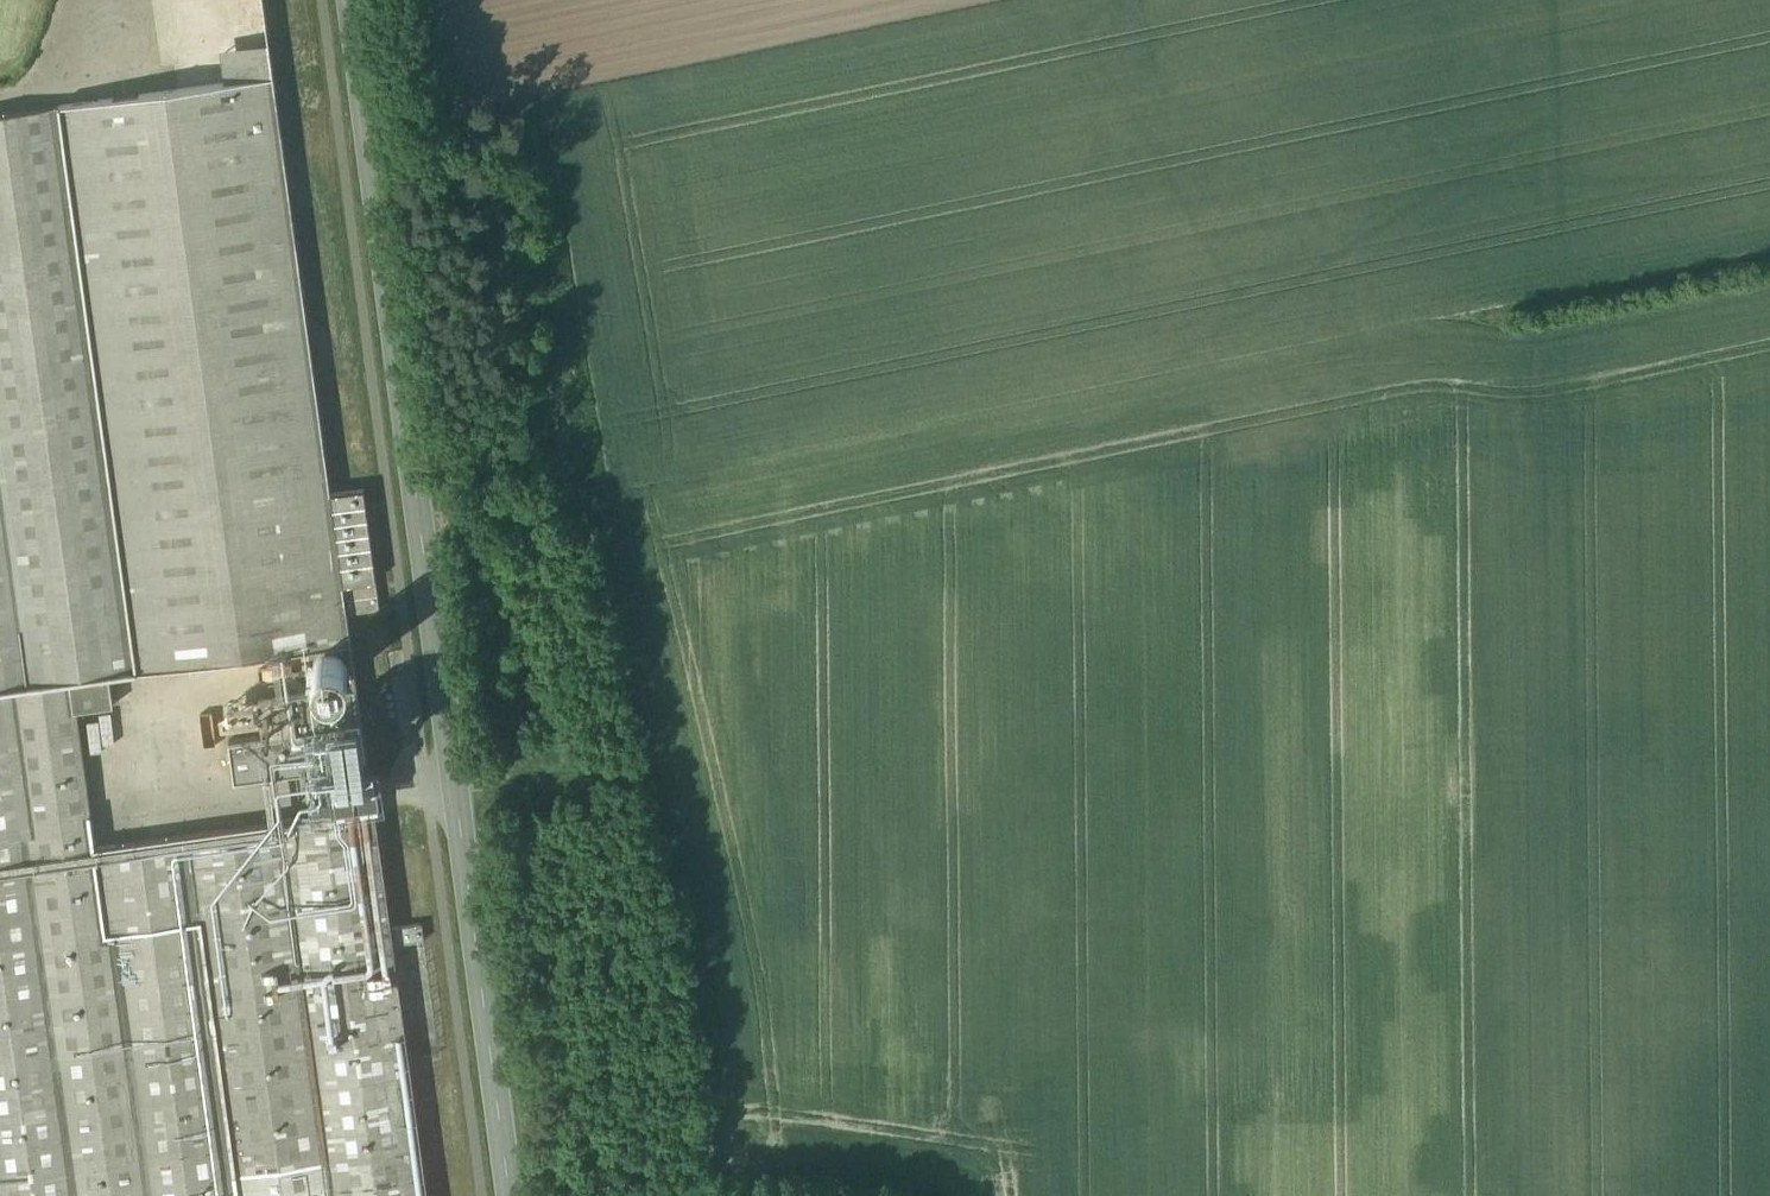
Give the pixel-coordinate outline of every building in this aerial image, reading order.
[(0,118),(0,1195),(435,1195),(413,1053),(452,1047),(439,951),(399,957),(375,812),(399,809),(385,722),(267,741),(281,826),(102,854),(85,711),(122,705),(119,681),(356,643),(355,622),(387,613),(370,494),(339,497),(283,80),(278,80),(0,118)]
